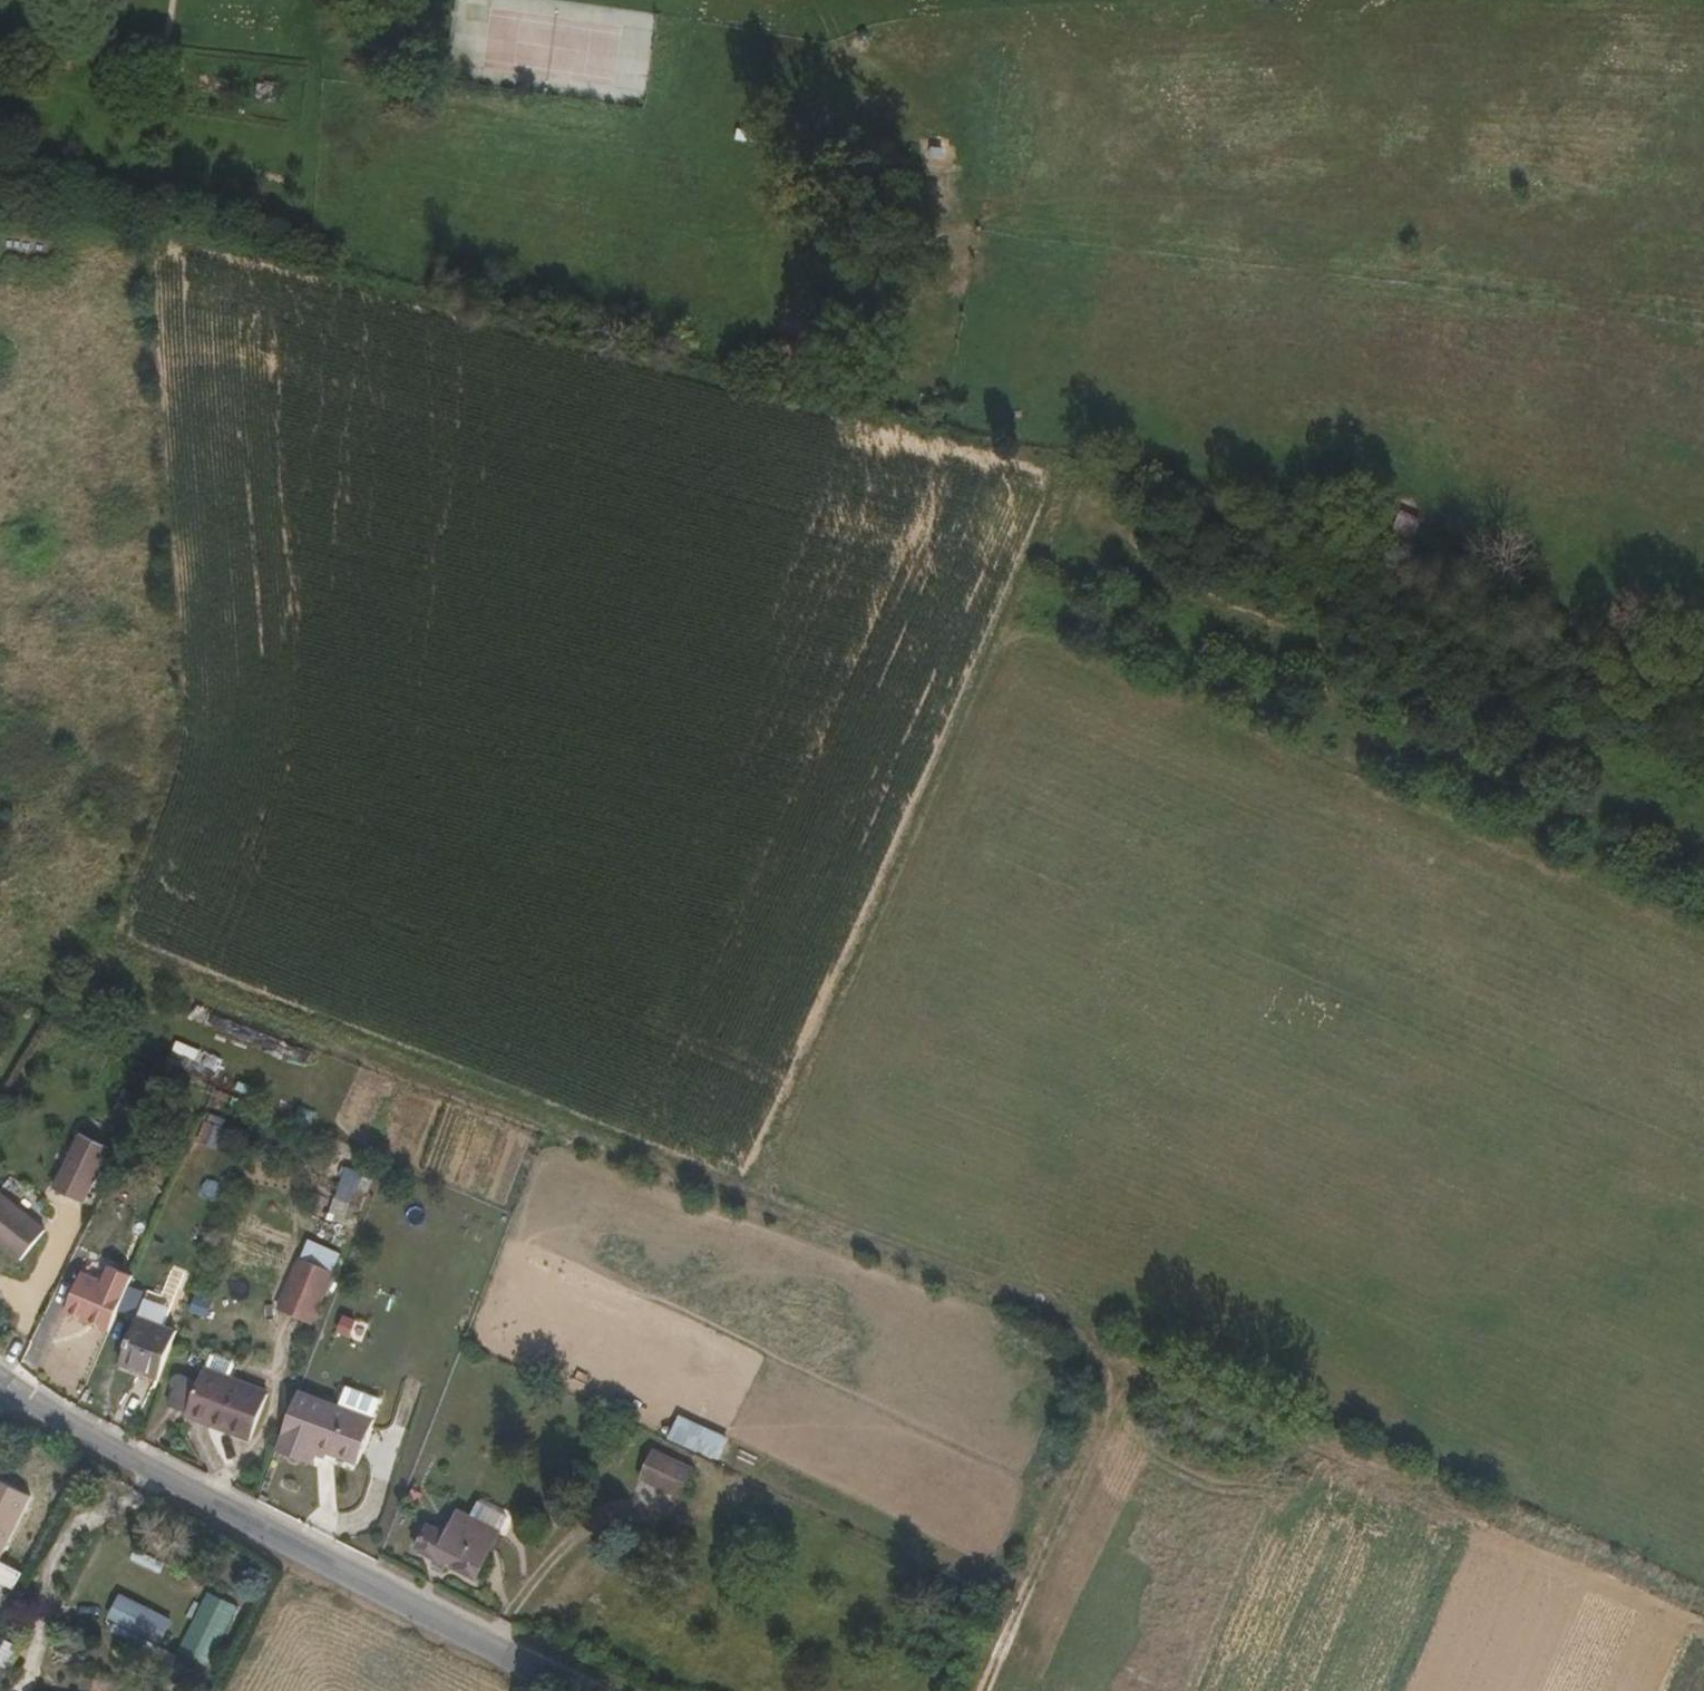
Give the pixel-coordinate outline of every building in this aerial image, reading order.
[(123,1161),(92,1146),(68,1200),(96,1215),(123,1161)] [(51,1243),(8,1206),(0,1216),(0,1249),(27,1274),(51,1243)] [(314,1324),(344,1253),(306,1237),(276,1309),(314,1324)] [(363,1342),(369,1324),(344,1316),(338,1334),(363,1342)] [(123,1390),(162,1406),(183,1355),(149,1340),(123,1390)] [(188,1432),(250,1456),(264,1418),(203,1393),(188,1432)] [(303,1412),(279,1472),(313,1486),(326,1467),(359,1481),(374,1441),(303,1412)] [(668,1438),(699,1450),(708,1426),(677,1414),(668,1438)] [(651,1447),(638,1481),(694,1501),(706,1466),(651,1447)] [(503,1561),(463,1541),(449,1561),(429,1552),(419,1573),(482,1603),(503,1561)] [(179,1653),(210,1666),(237,1604),(206,1591),(179,1653)] [(162,1645),(175,1619),(118,1592),(106,1618),(162,1645)]
